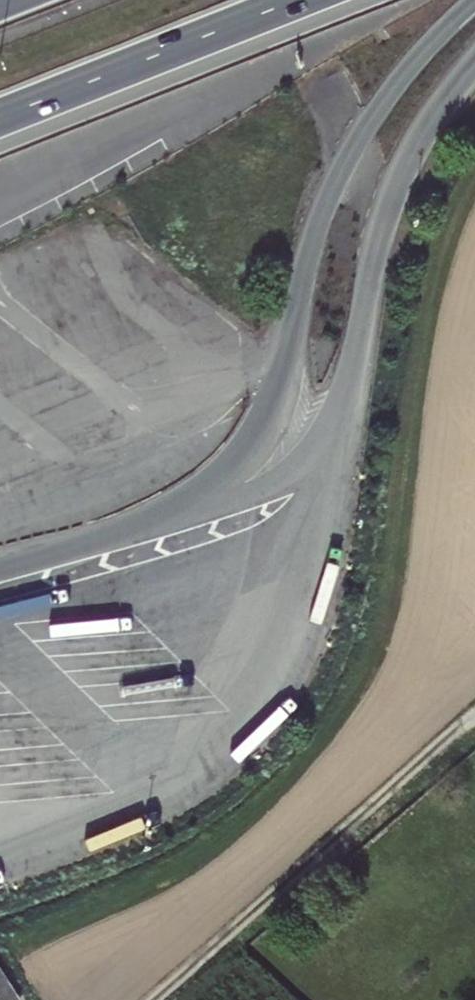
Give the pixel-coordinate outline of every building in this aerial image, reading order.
[(259,726),(273,735),(316,667),(302,658),(259,726)] [(19,996),(0,967),(0,999),(13,999),(19,996)]
